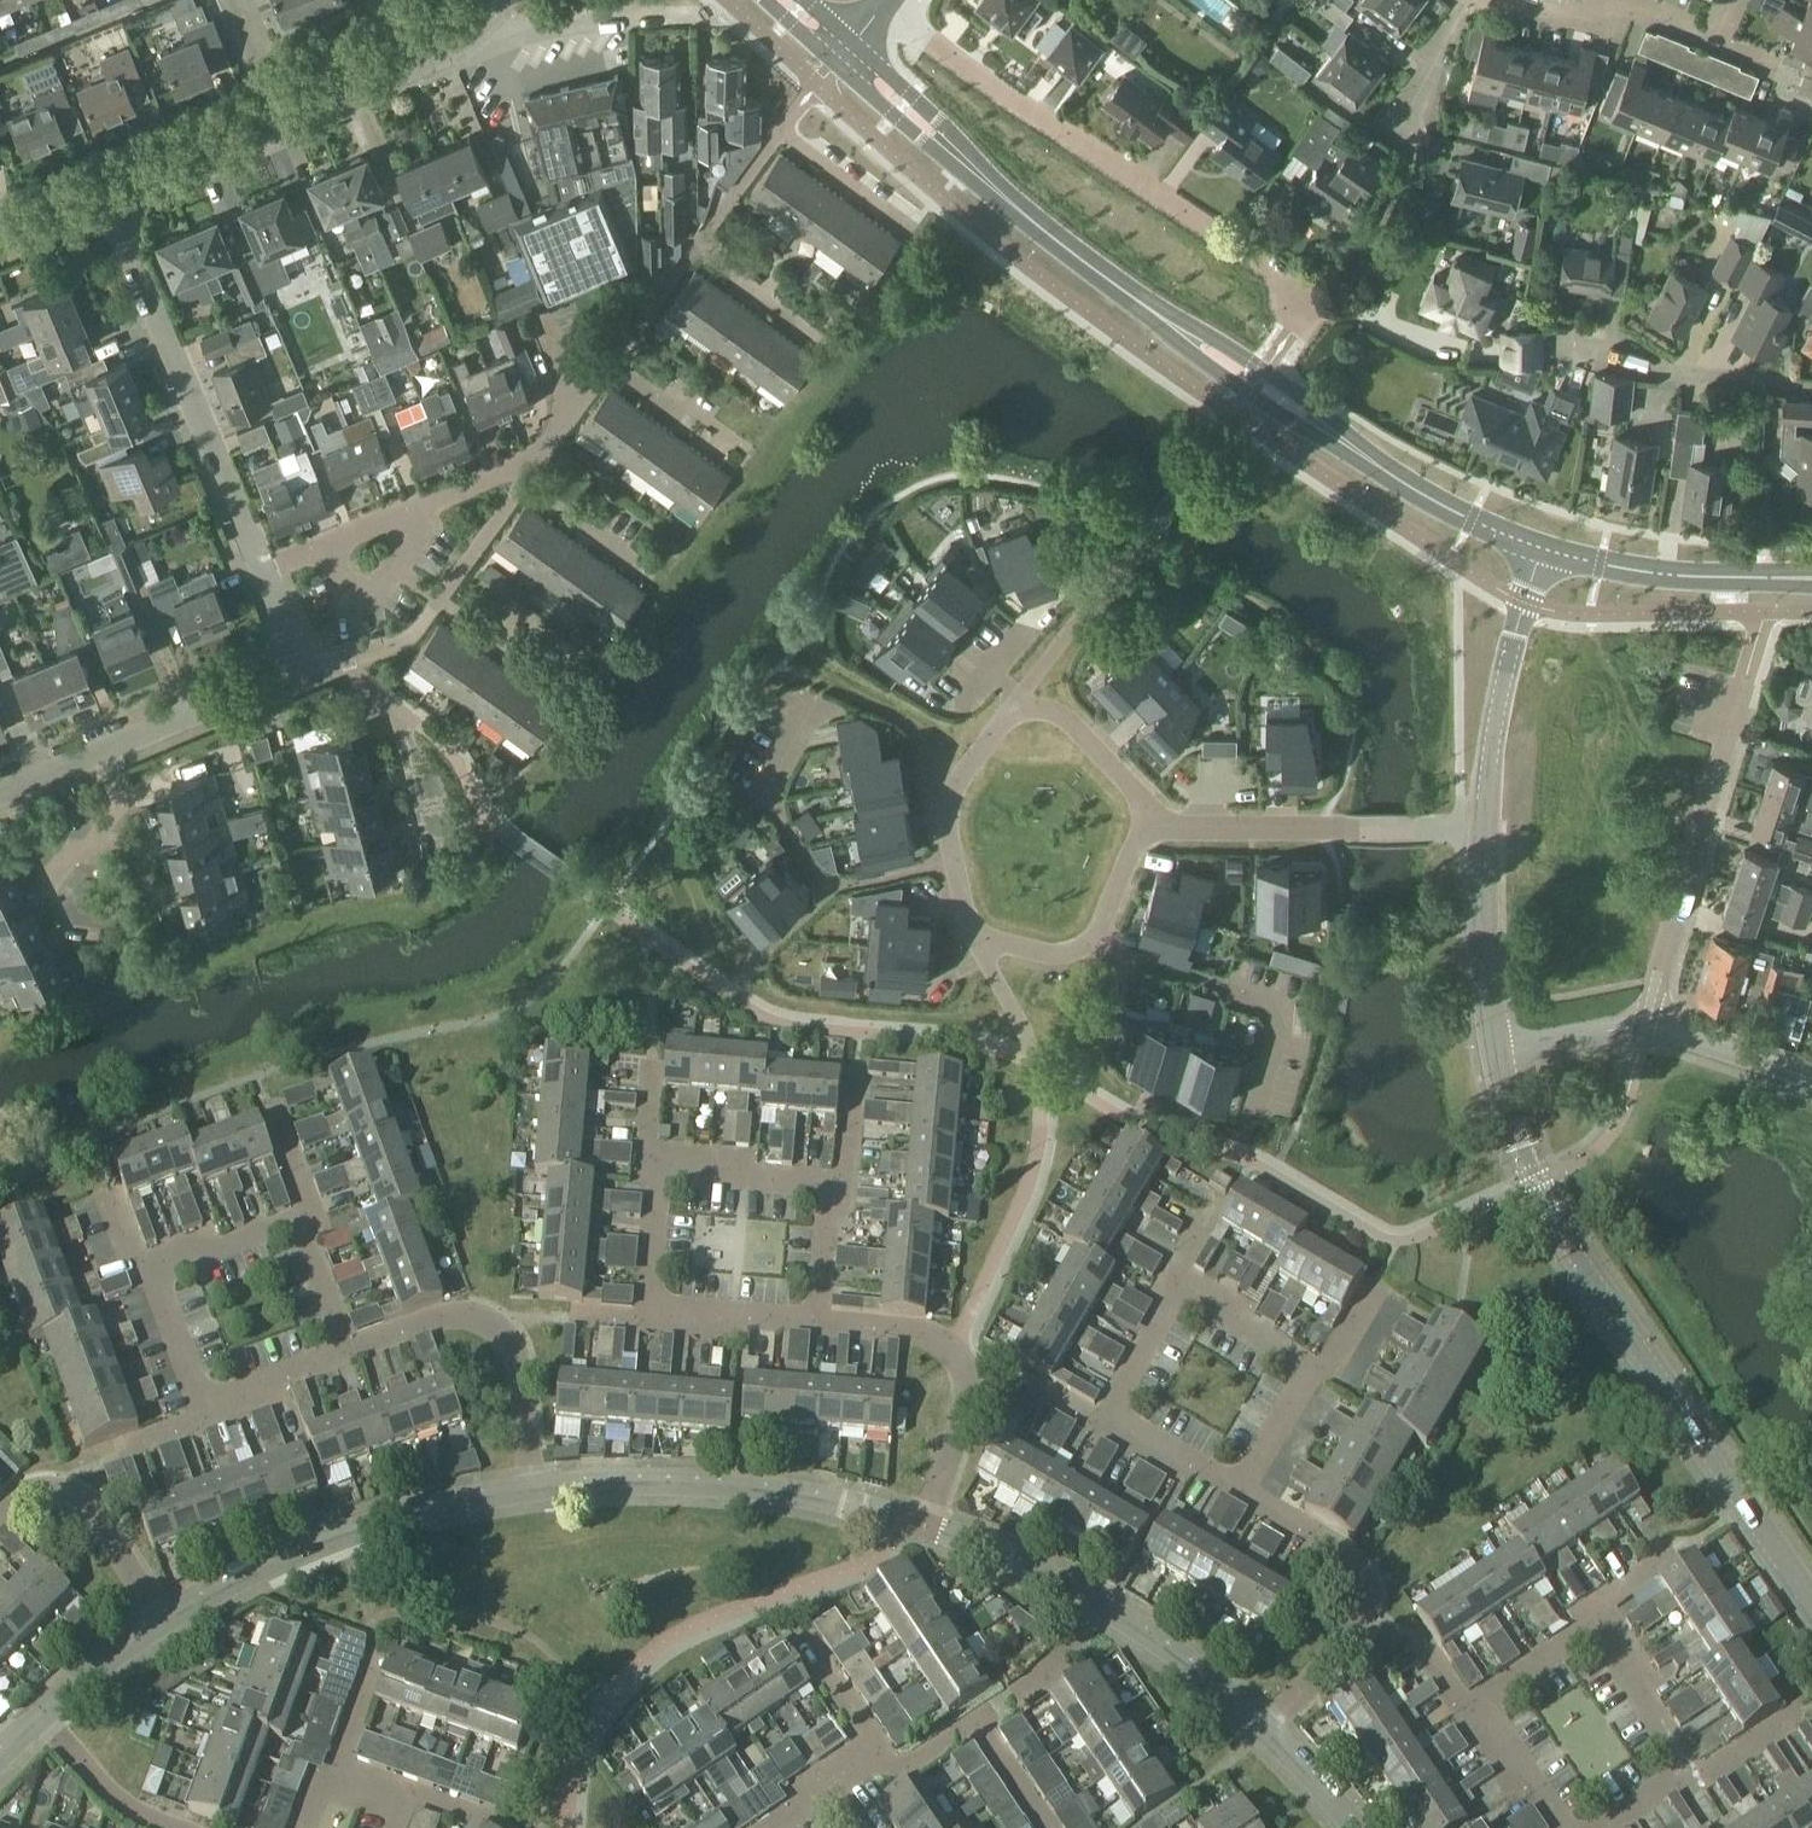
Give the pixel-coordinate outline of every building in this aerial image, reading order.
[(108,3),(113,14),(131,6),(128,0),(114,0),(108,3)] [(168,1),(174,14),(196,5),(194,0),(169,0),(168,0),(168,1)] [(312,0),(279,0),(287,19),(316,8),(312,0)] [(983,1),(982,6),(991,13),(995,11),(1011,24),(1011,23),(1026,34),(1044,10),(1031,0),(981,0),(983,1)] [(1337,0),(1322,0),(1318,6),(1344,26),(1353,15),(1343,8),(1345,6),(1337,0)] [(1413,6),(1405,0),(1358,0),(1396,29),(1413,6)] [(1775,12),(1811,27),(1811,4),(1807,2),(1803,12),(1779,2),(1775,12)] [(98,7),(80,14),(85,25),(103,18),(98,7)] [(1076,12),(1048,50),(1080,73),(1107,35),(1076,12)] [(1775,12),(1770,23),(1795,33),(1791,43),(1810,50),(1802,69),(1811,73),(1811,27),(1775,12)] [(186,40),(159,51),(174,88),(179,86),(181,90),(196,84),(194,80),(210,73),(204,59),(226,50),(213,17),(182,29),(186,40)] [(70,19),(53,26),(57,37),(74,30),(75,29),(71,18),(70,19)] [(1498,89),(1510,42),(1495,38),(1499,24),(1487,20),(1471,77),(1499,84),(1498,89)] [(1647,28),(1639,49),(1648,53),(1657,32),(1647,28)] [(1333,51),(1370,80),(1387,58),(1350,29),(1333,51)] [(43,30),(24,38),(29,48),(46,41),(48,41),(43,30)] [(1526,90),(1537,49),(1510,42),(1498,89),(1507,92),(1509,86),(1526,90)] [(1551,107),(1550,109),(1565,113),(1567,105),(1590,111),(1600,85),(1585,81),(1586,76),(1594,48),(1594,47),(1582,44),(1578,60),(1564,56),(1553,98),(1551,107)] [(1272,52),(1268,58),(1301,83),(1311,69),(1278,45),(1272,52)] [(1688,45),(1679,66),(1689,70),(1698,49),(1688,45)] [(106,76),(77,88),(92,123),(133,106),(124,84),(141,77),(128,47),(99,59),(106,76)] [(1551,107),(1564,56),(1537,49),(1526,90),(1546,96),(1543,105),(1551,107)] [(1698,49),(1689,70),(1700,74),(1708,54),(1698,49)] [(1354,102),(1370,80),(1333,51),(1316,74),(1354,102)] [(665,59),(659,59),(661,144),(689,144),(688,104),(682,104),(681,59),(676,59),(674,56),(667,56),(665,59)] [(700,115),(700,156),(719,155),(718,116),(728,116),(728,132),(761,132),(762,100),(745,99),(746,59),(740,58),(738,56),(732,56),(729,58),(708,58),(707,115),(700,115)] [(1615,68),(1600,106),(1638,122),(1655,83),(1639,77),(1645,62),(1633,57),(1627,72),(1615,68)] [(638,144),(661,144),(659,59),(643,59),(643,105),(637,105),(637,130),(638,144)] [(1739,67),(1731,87),(1740,91),(1749,71),(1739,67)] [(1802,69),(1802,70),(1805,72),(1798,89),(1811,94),(1811,73),(1802,69)] [(1124,114),(1122,117),(1152,139),(1165,121),(1184,135),(1202,110),(1156,76),(1148,88),(1124,70),(1103,99),(1124,114)] [(1760,75),(1749,71),(1740,91),(1751,96),(1760,75)] [(59,76),(30,88),(37,105),(9,116),(23,152),(63,136),(54,112),(71,105),(59,76)] [(520,217),(512,220),(547,305),(573,294),(596,285),(640,266),(639,257),(637,170),(633,171),(624,136),(632,134),(626,111),(627,110),(619,76),(527,99),(536,133),(553,203),(539,209),(533,212),(520,217)] [(1663,132),(1679,94),(1655,83),(1638,122),(1663,132)] [(1224,91),(1199,125),(1218,140),(1212,148),(1254,180),(1278,149),(1249,128),(1256,119),(1236,104),(1238,102),(1224,91)] [(1688,143),(1705,104),(1679,94),(1663,132),(1688,143)] [(1357,124),(1327,102),(1293,151),(1315,165),(1316,163),(1318,165),(1328,151),(1325,148),(1340,126),(1351,133),(1357,124)] [(1714,153),(1735,103),(1730,114),(1705,104),(1688,143),(1714,153)] [(1744,153),(1760,113),(1735,103),(1714,153),(1719,143),(1744,153)] [(1760,113),(1744,153),(1768,163),(1769,159),(1789,168),(1801,138),(1781,130),(1790,109),(1781,105),(1775,119),(1760,113)] [(1466,109),(1461,131),(1471,134),(1477,111),(1466,109)] [(1512,144),(1518,122),(1509,120),(1504,142),(1512,144)] [(1518,122),(1512,144),(1525,147),(1531,126),(1518,122)] [(436,155),(451,191),(487,176),(472,140),(436,155)] [(1572,165),(1581,144),(1563,140),(1557,161),(1572,165)] [(727,189),(758,147),(752,142),(735,151),(731,156),(730,160),(716,181),(727,189)] [(1340,160),(1328,151),(1318,165),(1316,163),(1315,165),(1313,168),(1315,170),(1306,182),(1326,197),(1323,201),(1339,213),(1340,212),(1354,221),(1367,202),(1361,197),(1384,164),(1363,148),(1357,156),(1348,149),(1340,160)] [(1510,167),(1465,156),(1455,196),(1511,211),(1521,172),(1548,178),(1552,161),(1515,151),(1510,167)] [(778,212),(804,176),(795,169),(798,164),(784,154),(754,194),(778,212)] [(461,214),(451,191),(436,155),(401,169),(426,228),(461,214)] [(340,168),(356,207),(385,195),(368,156),(340,168)] [(340,168),(313,180),(329,219),(340,214),(346,226),(361,219),(356,207),(340,168)] [(802,229),(832,189),(817,178),(814,183),(804,176),(778,212),(802,229)] [(826,246),(852,211),(842,204),(846,199),(832,189),(802,229),(826,246)] [(512,220),(520,216),(510,192),(480,205),(490,229),(512,220)] [(261,202),(279,245),(315,231),(306,209),(293,214),(285,193),(261,202)] [(684,193),(664,194),(665,236),(681,235),(681,222),(685,222),(684,193)] [(293,280),(279,245),(261,202),(245,209),(263,252),(250,258),(264,292),(293,280)] [(408,227),(397,202),(380,209),(391,234),(408,227)] [(1780,203),(1772,219),(1811,240),(1811,219),(1780,203)] [(1756,213),(1749,209),(1734,234),(1756,245),(1771,217),(1758,210),(1756,213)] [(849,264),(879,224),(865,213),(862,218),(852,211),(826,246),(849,264)] [(361,219),(370,239),(383,233),(375,213),(361,219)] [(346,226),(365,271),(379,265),(368,240),(370,239),(361,219),(346,226)] [(190,233),(215,291),(225,287),(216,267),(233,259),(217,221),(190,233)] [(879,224),(849,264),(873,282),(899,246),(890,239),(893,234),(879,224)] [(442,226),(412,239),(420,258),(450,245),(442,226)] [(1610,278),(1626,280),(1633,233),(1618,231),(1615,252),(1566,244),(1560,282),(1608,290),(1610,278)] [(190,233),(163,244),(179,283),(187,300),(204,293),(205,295),(215,291),(190,233)] [(663,233),(640,233),(641,265),(664,264),(663,233)] [(1728,234),(1709,269),(1735,283),(1754,247),(1728,234)] [(1437,272),(1423,303),(1476,328),(1481,318),(1496,325),(1508,296),(1484,285),(1491,272),(1458,256),(1448,278),(1437,272)] [(232,263),(249,301),(263,295),(246,257),(232,263)] [(1753,290),(1733,332),(1774,352),(1785,328),(1780,325),(1790,304),(1772,296),(1784,272),(1753,257),(1740,284),(1753,290)] [(518,259),(499,266),(504,279),(523,273),(518,259)] [(1681,326),(1704,286),(1672,268),(1649,308),(1681,326)] [(692,329),(718,293),(708,286),(712,281),(698,270),(668,311),(692,329)] [(504,316),(541,301),(531,274),(493,288),(504,316)] [(36,333),(80,314),(66,283),(14,306),(19,319),(28,316),(36,333)] [(1796,308),(1800,310),(1811,318),(1811,283),(1807,290),(1802,297),(1803,298),(1796,308)] [(716,346),(746,305),(730,294),(726,299),(718,293),(692,329),(716,346)] [(740,364),(766,328),(757,321),(761,316),(746,305),(716,346),(740,364)] [(80,314),(36,333),(43,350),(27,357),(38,383),(64,372),(68,371),(62,357),(92,344),(80,314)] [(509,351),(526,344),(515,316),(498,324),(509,351)] [(452,342),(444,322),(421,331),(419,327),(410,331),(408,332),(418,356),(420,355),(452,342)] [(418,356),(408,332),(404,323),(367,338),(381,371),(406,361),(418,356)] [(473,352),(499,350),(498,325),(472,326),(473,352)] [(763,381),(794,340),(779,329),(775,334),(766,328),(740,364),(763,381)] [(1501,364),(1544,364),(1545,330),(1501,329),(1501,364)] [(226,349),(236,345),(230,331),(202,343),(208,358),(227,350),(226,349)] [(234,367),(217,374),(236,420),(274,404),(255,359),(270,352),(263,334),(236,345),(226,349),(227,350),(234,367)] [(794,340),(763,381),(788,399),(814,363),(805,356),(809,351),(794,340)] [(488,366),(507,414),(534,403),(514,355),(488,366)] [(376,374),(370,358),(361,362),(353,365),(359,379),(367,377),(376,374)] [(507,414),(488,366),(472,372),(467,359),(457,363),(482,424),(507,414)] [(68,371),(64,372),(74,396),(82,414),(97,408),(137,390),(125,361),(97,373),(92,360),(68,371)] [(14,391),(3,364),(0,365),(0,397),(14,391)] [(1532,389),(1541,365),(1540,365),(1501,365),(1497,376),(1532,389)] [(376,374),(367,377),(378,404),(396,396),(385,370),(376,374)] [(1631,415),(1635,376),(1595,371),(1590,410),(1631,415)] [(359,379),(351,382),(362,410),(378,404),(367,377),(359,379)] [(1570,420),(1580,393),(1551,382),(1543,403),(1532,398),(1526,414),(1473,392),(1465,412),(1474,416),(1478,414),(1483,427),(1476,443),(1523,462),(1522,464),(1545,474),(1563,430),(1553,427),(1558,415),(1570,420)] [(440,389),(422,396),(429,414),(448,460),(476,448),(452,387),(441,392),(440,389)] [(606,447),(633,409),(623,402),(626,397),(612,387),(581,430),(606,447)] [(88,431),(92,441),(74,448),(76,454),(80,458),(82,462),(99,455),(126,444),(121,431),(150,419),(137,390),(97,408),(104,424),(88,431)] [(448,460),(429,414),(422,396),(396,407),(422,470),(448,460)] [(1784,397),(1782,419),(1783,419),(1781,453),(1797,466),(1795,488),(1811,490),(1811,432),(1801,431),(1801,432),(1797,432),(1797,420),(1811,421),(1811,399),(1784,397)] [(1671,464),(1671,472),(1687,475),(1680,509),(1719,515),(1727,468),(1705,464),(1709,441),(1705,441),(1709,412),(1681,408),(1677,435),(1676,435),(1671,464)] [(630,465),(660,422),(645,411),(642,416),(633,409),(606,447),(630,465)] [(345,423),(364,469),(392,457),(373,411),(345,423)] [(364,469),(345,423),(329,429),(324,416),(313,421),(337,479),(364,469)] [(265,420),(238,431),(245,449),(272,437),(265,420)] [(654,482),(681,444),(671,437),(674,432),(660,422),(630,465),(654,482)] [(1614,435),(1606,487),(1648,494),(1654,460),(1671,464),(1676,435),(1659,432),(1657,442),(1614,435)] [(678,499),(708,457),(693,447),(690,451),(681,444),(654,482),(678,499)] [(282,458),(281,459),(305,518),(332,508),(309,447),(298,452),(282,458)] [(150,461),(144,448),(101,466),(114,496),(135,486),(143,503),(180,487),(166,454),(150,461)] [(702,517),(729,479),(719,472),(723,467),(708,457),(678,499),(702,517)] [(279,529),(305,518),(281,459),(255,469),(279,529)] [(521,562),(547,527),(538,520),(542,515),(527,504),(497,545),(521,562)] [(90,554),(78,526),(65,532),(70,543),(56,549),(51,538),(38,543),(50,571),(90,554)] [(1003,580),(1018,574),(1021,583),(1027,598),(1059,586),(1048,555),(1027,526),(988,540),(1003,580)] [(545,580),(575,539),(560,529),(557,533),(547,527),(521,562),(545,580)] [(37,583),(16,534),(0,541),(0,563),(1,565),(0,565),(0,600),(37,583)] [(140,535),(127,541),(136,560),(148,555),(140,535)] [(569,597),(595,562),(585,555),(589,550),(575,539),(545,580),(569,597)] [(110,548),(125,586),(143,578),(136,560),(127,541),(110,548)] [(925,574),(930,577),(931,575),(970,607),(987,587),(963,568),(970,559),(951,543),(925,574)] [(868,555),(867,557),(879,566),(886,558),(873,548),(868,555)] [(865,584),(875,571),(879,566),(867,557),(864,560),(852,577),(863,586),(865,584)] [(593,614),(623,574),(609,564),(605,569),(595,562),(569,597),(593,614)] [(213,588),(219,585),(211,568),(177,582),(173,572),(147,583),(161,616),(178,609),(190,637),(227,621),(213,588)] [(623,574),(593,614),(617,632),(643,597),(633,590),(637,584),(623,574)] [(931,575),(930,577),(915,596),(954,628),(970,607),(931,575)] [(102,598),(110,619),(94,625),(111,668),(149,653),(126,596),(124,597),(121,590),(102,598)] [(954,628),(915,596),(910,592),(893,613),(941,652),(958,631),(954,628)] [(44,662),(62,706),(94,692),(74,643),(85,638),(69,602),(54,608),(59,655),(44,662)] [(941,652),(893,613),(875,635),(884,642),(874,655),(899,676),(910,663),(923,674),(941,652)] [(436,682),(464,643),(454,636),(457,632),(442,621),(412,664),(436,682)] [(460,699),(491,656),(476,646),(473,650),(464,643),(436,682),(460,699)] [(1151,695),(1175,672),(1171,668),(1147,643),(1115,660),(1092,683),(1116,708),(1128,696),(1141,684),(1151,695)] [(484,716),(511,677),(502,671),(505,666),(491,656),(460,699),(484,716)] [(32,719),(62,706),(44,662),(14,675),(32,719)] [(1771,701),(1777,713),(1790,718),(1804,711),(1804,712),(1811,714),(1811,664),(1809,663),(1801,686),(1788,681),(1775,687),(1771,701)] [(1203,701),(1175,672),(1151,695),(1162,706),(1149,718),(1137,730),(1161,755),(1185,732),(1203,701)] [(508,733),(538,691),(524,681),(522,685),(511,677),(484,716),(508,733)] [(538,691),(508,733),(533,750),(560,712),(549,705),(552,701),(538,691)] [(1283,747),(1283,765),(1283,782),(1318,782),(1317,749),(1307,715),(1300,715),(1267,715),(1267,714),(1267,747),(1283,747)] [(845,785),(850,784),(850,783),(905,771),(899,744),(882,748),(879,731),(866,725),(862,726),(864,735),(841,739),(844,756),(839,757),(845,785)] [(255,758),(272,753),(267,733),(250,738),(255,758)] [(328,791),(354,785),(375,779),(366,749),(345,754),(340,737),(300,748),(309,782),(325,778),(328,791)] [(1237,737),(1217,737),(1217,752),(1237,752),(1237,737)] [(1764,792),(1800,803),(1811,807),(1811,771),(1775,759),(1764,792)] [(910,798),(905,771),(850,783),(850,784),(856,810),(905,799),(910,798)] [(179,800),(159,806),(168,836),(187,831),(187,830),(213,823),(209,809),(224,805),(215,772),(174,783),(179,800)] [(341,838),(366,831),(387,826),(379,795),(359,801),(354,785),(328,791),(312,796),(321,828),(337,823),(341,838)] [(1800,803),(1764,792),(1754,824),(1783,834),(1787,822),(1810,830),(1811,825),(1811,807),(1800,803)] [(910,825),(905,799),(856,810),(861,835),(910,825)] [(741,825),(748,813),(737,805),(729,818),(741,825)] [(815,818),(808,808),(796,816),(798,819),(803,826),(815,818)] [(749,832),(757,818),(748,813),(741,825),(739,828),(734,837),(742,842),(749,832)] [(821,827),(815,818),(803,826),(803,827),(809,835),(821,827)] [(200,876),(225,870),(221,855),(237,851),(229,819),(228,819),(213,823),(187,830),(187,831),(192,847),(172,852),(180,882),(200,877),(200,876)] [(915,851),(910,825),(861,835),(865,856),(855,859),(858,873),(885,868),(883,858),(915,851)] [(366,831),(341,838),(325,842),(333,874),(350,870),(354,884),(399,872),(391,842),(371,847),(366,831)] [(1811,860),(1811,838),(1799,833),(1792,853),(1811,860)] [(1811,906),(1811,889),(1792,882),(1792,881),(1772,875),(1777,859),(1745,849),(1735,882),(1803,903),(1811,906)] [(809,895),(777,857),(773,852),(756,866),(749,873),(785,915),(809,895)] [(3,901),(22,892),(9,864),(0,868),(0,902),(3,900),(3,901)] [(1157,872),(1148,904),(1202,919),(1215,873),(1184,864),(1180,878),(1157,872)] [(200,876),(200,877),(205,893),(184,899),(192,929),(238,916),(234,901),(249,897),(241,865),(225,870),(200,876)] [(1287,922),(1288,866),(1256,865),(1255,909),(1255,921),(1268,921),(1287,922)] [(1320,867),(1288,866),(1287,922),(1296,922),(1321,923),(1322,891),(1320,891),(1320,867)] [(785,915),(749,873),(722,895),(743,920),(745,918),(760,936),(768,929),(785,915)] [(1811,910),(1811,906),(1803,903),(1735,882),(1724,915),(1755,926),(1761,909),(1807,925),(1811,910)] [(870,911),(867,944),(929,949),(932,916),(908,914),(910,897),(878,895),(876,911),(870,911)] [(3,901),(3,900),(0,902),(0,955),(25,944),(43,935),(30,907),(11,917),(3,901)] [(1189,965),(1202,919),(1148,904),(1139,936),(1162,942),(1158,956),(1189,965)] [(1712,952),(1708,966),(1746,977),(1781,986),(1795,990),(1800,969),(1772,961),(1774,952),(1754,947),(1717,936),(1715,940),(1712,939),(1709,951),(1712,952)] [(0,955),(0,993),(16,985),(22,999),(65,978),(52,950),(32,959),(25,944),(0,955)] [(926,983),(929,949),(867,944),(864,977),(870,978),(869,994),(901,997),(902,980),(926,983)] [(1282,964),(1286,951),(1274,947),(1270,961),(1282,964)] [(1293,968),(1297,954),(1291,952),(1286,951),(1282,964),(1289,967),(1293,968)] [(1701,977),(1698,989),(1701,990),(1700,994),(1738,1005),(1742,990),(1759,995),(1758,1001),(1776,1006),(1781,986),(1746,977),(1708,966),(1705,978),(1701,977)] [(856,979),(844,978),(842,992),(854,993),(856,979)] [(1781,986),(1776,1006),(1805,1013),(1811,994),(1795,990),(1781,986)] [(1200,1008),(1204,994),(1192,991),(1188,1004),(1200,1008)] [(1211,1011),(1215,997),(1204,994),(1200,1008),(1211,1011)] [(1296,1002),(1293,1031),(1305,1032),(1308,1003),(1296,1002)] [(1151,1072),(1165,1024),(1125,1013),(1116,1044),(1132,1049),(1127,1065),(1151,1072)] [(1190,1038),(1192,1038),(1194,1033),(1165,1024),(1151,1072),(1178,1080),(1190,1038)] [(1216,1045),(1215,1045),(1192,1038),(1190,1038),(1178,1080),(1176,1086),(1202,1093),(1216,1045)] [(1217,1039),(1215,1045),(1216,1045),(1202,1093),(1228,1101),(1238,1069),(1248,1072),(1253,1056),(1242,1053),(1244,1047),(1217,1039)] [(686,1112),(692,1050),(666,1048),(663,1091),(678,1092),(677,1111),(686,1112)] [(713,1095),(716,1052),(692,1050),(686,1112),(697,1113),(699,1094),(713,1095)] [(544,1077),(586,1081),(587,1066),(607,1068),(609,1057),(588,1055),(588,1056),(546,1052),(544,1077)] [(736,1118),(741,1054),(716,1052),(713,1095),(728,1097),(726,1115),(724,1129),(735,1130),(736,1118)] [(741,1054),(736,1118),(746,1119),(748,1099),(761,1100),(762,1085),(765,1086),(766,1071),(767,1057),(741,1054)] [(761,1100),(759,1114),(776,1116),(774,1135),(784,1136),(790,1073),(791,1059),(767,1057),(766,1071),(765,1086),(762,1085),(761,1100)] [(336,1103),(378,1088),(369,1064),(328,1079),(328,1080),(310,1086),(314,1097),(332,1091),(336,1103)] [(898,1079),(899,1069),(867,1066),(867,1067),(866,1077),(868,1077),(898,1080),(898,1079)] [(898,1079),(898,1080),(916,1082),(914,1095),(958,1099),(960,1074),(917,1070),(917,1071),(899,1069),(898,1079)] [(811,1119),(814,1075),(790,1073),(784,1136),(794,1137),(796,1118),(811,1119)] [(814,1075),(811,1119),(824,1120),(823,1139),(834,1140),(835,1121),(836,1121),(840,1077),(814,1075)] [(544,1077),(542,1102),(604,1107),(605,1098),(584,1096),(586,1081),(544,1077)] [(328,1133),(387,1111),(378,1088),(336,1103),(342,1117),(324,1124),(328,1133)] [(885,1108),(884,1118),(894,1119),(912,1120),(956,1124),(958,1099),(914,1095),(913,1109),(913,1111),(885,1108)] [(634,1100),(605,1098),(604,1107),(604,1108),(633,1111),(634,1100)] [(604,1108),(604,1107),(542,1102),(540,1126),(581,1130),(583,1116),(603,1117),(604,1108)] [(864,1106),(863,1116),(884,1118),(885,1108),(865,1106),(864,1106)] [(354,1150),(395,1134),(387,1111),(328,1133),(332,1143),(349,1137),(354,1150)] [(863,1116),(862,1127),(863,1127),(893,1129),(894,1119),(884,1118),(863,1116)] [(748,1149),(750,1120),(746,1119),(736,1118),(735,1130),(737,1130),(736,1139),(735,1149),(748,1150),(748,1149)] [(894,1119),(893,1129),(911,1131),(910,1145),(954,1148),(956,1124),(912,1120),(894,1119)] [(235,1129),(250,1171),(264,1166),(270,1183),(280,1180),(273,1162),(274,1162),(259,1120),(235,1129)] [(540,1126),(537,1151),(600,1156),(600,1147),(580,1145),(581,1130),(540,1126)] [(236,1176),(250,1171),(235,1129),(211,1137),(233,1197),(243,1193),(236,1176)] [(194,1160),(188,1146),(184,1132),(160,1141),(181,1200),(190,1197),(184,1180),(197,1175),(192,1160),(194,1160)] [(345,1179),(404,1158),(395,1134),(354,1150),(359,1163),(341,1170),(345,1179)] [(782,1166),(784,1136),(774,1135),(769,1135),(767,1154),(782,1155),(781,1167),(782,1167),(782,1166)] [(783,1155),(782,1167),(791,1167),(794,1137),(784,1136),(783,1155)] [(224,1200),(233,1197),(211,1137),(188,1146),(194,1160),(192,1160),(197,1175),(202,1188),(217,1183),(224,1200)] [(1112,1159),(1151,1182),(1158,1169),(1175,1179),(1181,1169),(1164,1159),(1164,1160),(1125,1137),(1112,1159)] [(722,1148),(735,1149),(736,1139),(723,1138),(722,1147),(722,1148)] [(298,1144),(302,1153),(313,1149),(310,1139),(298,1144)] [(172,1204),(181,1200),(160,1141),(136,1150),(151,1191),(165,1186),(172,1204)] [(856,1173),(877,1173),(877,1145),(856,1145),(856,1173)] [(952,1173),(954,1148),(910,1145),(909,1158),(891,1157),(889,1168),(952,1173)] [(600,1147),(600,1156),(629,1159),(630,1150),(600,1147)] [(138,1196),(151,1191),(136,1150),(112,1159),(134,1217),(144,1213),(138,1196)] [(599,1167),(600,1156),(537,1151),(535,1177),(550,1178),(563,1179),(563,1177),(577,1178),(578,1165),(599,1167)] [(599,1167),(628,1170),(629,1159),(600,1156),(599,1167)] [(371,1196),(412,1181),(404,1158),(345,1179),(348,1189),(366,1183),(371,1196)] [(1144,1194),(1151,1182),(1112,1159),(1099,1180),(1155,1213),(1160,1204),(1144,1194)] [(950,1198),(952,1173),(889,1168),(889,1177),(907,1179),(905,1194),(950,1198)] [(1208,1187),(1224,1196),(1232,1185),(1215,1175),(1208,1187)] [(324,1177),(312,1181),(315,1190),(327,1186),(324,1177)] [(592,1180),(577,1178),(563,1177),(563,1179),(550,1178),(547,1202),(610,1207),(611,1196),(591,1194),(592,1180)] [(1150,1222),(1155,1213),(1099,1180),(1087,1201),(1126,1224),(1133,1212),(1150,1222)] [(394,1216),(408,1211),(422,1206),(412,1181),(371,1196),(376,1210),(358,1216),(361,1224),(393,1213),(394,1216)] [(315,1190),(319,1200),(330,1196),(327,1186),(315,1190)] [(1240,1239),(1262,1201),(1240,1188),(1218,1226),(1218,1227),(1209,1243),(1219,1248),(1228,1232),(1240,1239)] [(886,1206),(885,1215),(888,1215),(903,1216),(918,1217),(918,1221),(933,1222),(948,1223),(950,1198),(905,1194),(904,1208),(886,1206)] [(190,1197),(181,1200),(192,1229),(202,1226),(190,1197)] [(628,1198),(627,1208),(640,1209),(641,1199),(628,1198)] [(172,1204),(182,1233),(192,1229),(181,1200),(172,1204)] [(1119,1236),(1126,1224),(1087,1201),(1074,1223),(1130,1255),(1135,1246),(1119,1236)] [(1252,1268),(1283,1214),(1262,1201),(1240,1239),(1253,1247),(1243,1263),(1252,1268)] [(609,1217),(610,1207),(547,1202),(545,1226),(588,1230),(589,1215),(609,1217)] [(627,1208),(626,1218),(639,1219),(640,1209),(627,1208)] [(375,1248),(416,1232),(408,1211),(394,1216),(393,1213),(361,1224),(362,1225),(348,1230),(352,1240),(370,1234),(375,1248)] [(79,1230),(75,1221),(49,1231),(42,1212),(0,1227),(0,1260),(79,1230)] [(871,1214),(869,1225),(887,1227),(886,1242),(931,1246),(933,1222),(918,1221),(918,1217),(903,1216),(888,1215),(885,1215),(871,1214)] [(1291,1253),(1299,1240),(1306,1227),(1283,1214),(1252,1268),(1261,1273),(1271,1258),(1282,1264),(1289,1251),(1291,1253)] [(229,1219),(233,1230),(243,1226),(239,1215),(229,1219)] [(1170,1221),(1165,1230),(1176,1237),(1181,1228),(1170,1221)] [(1125,1264),(1130,1255),(1074,1223),(1061,1245),(1072,1252),(1086,1260),(1087,1258),(1101,1266),(1108,1254),(1125,1264)] [(587,1243),(588,1230),(545,1226),(543,1251),(605,1256),(606,1245),(587,1243)] [(63,1268),(56,1250),(83,1240),(79,1230),(0,1260),(0,1266),(8,1288),(63,1268)] [(141,1235),(145,1246),(155,1243),(151,1231),(141,1235)] [(380,1260),(362,1267),(365,1277),(383,1271),(425,1256),(416,1232),(375,1248),(380,1260)] [(314,1240),(316,1254),(341,1250),(338,1236),(314,1240)] [(281,1239),(263,1241),(265,1257),(283,1254),(281,1239)] [(1282,1264),(1274,1277),(1287,1285),(1278,1300),(1287,1306),(1319,1252),(1299,1240),(1291,1253),(1289,1251),(1282,1264)] [(867,1255),(866,1265),(884,1266),(929,1270),(931,1246),(886,1242),(885,1255),(885,1256),(867,1255)] [(604,1266),(605,1256),(543,1251),(541,1275),(583,1279),(585,1264),(604,1266)] [(866,1265),(867,1255),(836,1252),(835,1252),(834,1262),(847,1263),(866,1265)] [(1114,1274),(1101,1266),(1087,1258),(1086,1260),(1072,1252),(1061,1272),(1117,1306),(1123,1296),(1106,1286),(1114,1274)] [(1318,1303),(1341,1264),(1319,1252),(1287,1306),(1280,1319),(1289,1324),(1305,1295),(1318,1303)] [(1151,1255),(1145,1265),(1156,1271),(1161,1262),(1151,1255)] [(383,1271),(365,1277),(369,1287),(387,1280),(392,1294),(433,1279),(425,1256),(383,1271)] [(1202,1274),(1203,1274),(1210,1262),(1200,1257),(1193,1269),(1202,1274)] [(833,1272),(834,1272),(846,1273),(847,1263),(834,1262),(833,1272)] [(1341,1264),(1318,1303),(1330,1310),(1321,1325),(1330,1331),(1340,1316),(1362,1277),(1341,1264)] [(926,1295),(929,1270),(866,1265),(865,1274),(883,1276),(882,1291),(926,1295)] [(1145,1265),(1140,1273),(1151,1279),(1156,1271),(1145,1265)] [(350,1266),(324,1272),(332,1303),(358,1296),(350,1266)] [(19,1316),(100,1286),(96,1276),(69,1286),(63,1268),(8,1288),(19,1316)] [(1113,1314),(1117,1306),(1061,1272),(1048,1294),(1088,1317),(1096,1304),(1113,1314)] [(583,1279),(541,1275),(539,1300),(581,1304),(600,1305),(601,1294),(582,1293),(583,1279)] [(44,1339),(97,1320),(96,1317),(83,1321),(77,1305),(103,1296),(104,1301),(131,1291),(126,1276),(100,1286),(19,1316),(29,1345),(44,1339)] [(433,1279),(392,1294),(397,1307),(379,1314),(383,1324),(401,1318),(442,1303),(433,1279)] [(863,1303),(862,1314),(880,1316),(879,1316),(924,1320),(926,1295),(882,1291),(880,1305),(863,1303)] [(1081,1328),(1088,1317),(1048,1294),(1035,1315),(1092,1348),(1102,1354),(1106,1345),(1097,1340),(1098,1338),(1081,1328)] [(862,1314),(863,1303),(831,1301),(830,1312),(862,1314)] [(1087,1356),(1092,1348),(1035,1315),(1023,1337),(1062,1360),(1070,1346),(1087,1356)] [(1397,1328),(1472,1371),(1486,1348),(1437,1318),(1427,1334),(1403,1319),(1397,1328)] [(54,1365),(133,1336),(130,1326),(103,1336),(97,1320),(44,1339),(54,1365)] [(1456,1398),(1472,1371),(1397,1328),(1392,1338),(1417,1352),(1407,1368),(1456,1398)] [(563,1329),(559,1378),(569,1379),(574,1330),(566,1329),(563,1329)] [(584,1380),(580,1425),(605,1427),(608,1382),(613,1333),(612,1332),(612,1333),(598,1332),(594,1375),(598,1375),(598,1382),(594,1381),(584,1380)] [(613,1333),(608,1382),(618,1383),(623,1333),(613,1333)] [(765,1427),(789,1429),(797,1347),(798,1335),(789,1334),(784,1384),(769,1382),(765,1427)] [(798,1335),(797,1347),(799,1347),(808,1348),(809,1337),(809,1336),(798,1335)] [(64,1392),(117,1373),(111,1355),(137,1346),(133,1336),(54,1365),(64,1392)] [(418,1337),(403,1343),(413,1372),(429,1367),(418,1337)] [(661,1337),(660,1350),(671,1351),(672,1338),(661,1337)] [(1056,1370),(1062,1360),(1023,1337),(1010,1359),(1049,1381),(1050,1380),(1067,1390),(1072,1382),(1072,1381),(1056,1370)] [(847,1353),(848,1341),(848,1340),(837,1339),(837,1340),(836,1353),(847,1353)] [(886,1343),(885,1356),(896,1357),(897,1344),(886,1343)] [(797,1347),(789,1429),(814,1432),(818,1387),(805,1386),(807,1367),(797,1366),(799,1347),(797,1347)] [(1087,1356),(1087,1357),(1112,1372),(1118,1363),(1107,1357),(1102,1354),(1092,1348),(1087,1356)] [(1112,1348),(1107,1357),(1118,1363),(1123,1355),(1112,1348)] [(765,1427),(769,1382),(756,1381),(758,1363),(747,1362),(745,1380),(744,1380),(739,1425),(765,1427)] [(423,1389),(439,1431),(463,1422),(447,1380),(446,1381),(440,1364),(429,1369),(435,1385),(423,1389)] [(654,1431),(659,1368),(650,1367),(648,1386),(633,1385),(629,1429),(654,1431)] [(679,1433),(682,1389),(669,1388),(671,1369),(659,1368),(654,1431),(679,1433)] [(1441,1423),(1456,1398),(1407,1368),(1397,1384),(1373,1370),(1367,1379),(1441,1423)] [(818,1387),(814,1432),(839,1434),(845,1370),(835,1370),(834,1389),(818,1387)] [(863,1436),(867,1392),(854,1390),(856,1371),(845,1370),(839,1434),(863,1436)] [(703,1436),(709,1373),(699,1372),(697,1390),(682,1389),(679,1433),(703,1436)] [(74,1420),(154,1390),(150,1380),(124,1390),(117,1373),(64,1392),(74,1420)] [(709,1373),(703,1436),(728,1438),(732,1393),(718,1392),(720,1374),(709,1373)] [(867,1392),(863,1436),(889,1438),(893,1394),(894,1394),(896,1375),(884,1374),(882,1393),(867,1392)] [(559,1378),(558,1378),(555,1423),(580,1425),(584,1380),(569,1379),(559,1378)] [(439,1431),(423,1389),(409,1395),(403,1379),(393,1382),(416,1440),(439,1431)] [(1427,1447),(1441,1423),(1367,1379),(1362,1388),(1386,1403),(1377,1418),(1427,1447)] [(392,1449),(416,1440),(393,1382),(383,1386),(389,1402),(377,1407),(392,1449)] [(633,1385),(618,1383),(608,1382),(605,1427),(629,1429),(633,1385)] [(1067,1390),(1066,1391),(1092,1407),(1097,1397),(1072,1382),(1067,1390)] [(346,1466),(330,1425),(317,1430),(311,1414),(314,1412),(303,1384),(289,1389),(306,1434),(322,1475),(346,1466)] [(154,1390),(74,1420),(85,1449),(139,1429),(132,1410),(158,1400),(154,1390)] [(392,1449),(377,1407),(362,1413),(356,1395),(347,1399),(369,1458),(392,1449)] [(996,1490),(1019,1452),(1007,1445),(1018,1429),(1016,1428),(1032,1402),(1022,1396),(1007,1423),(1008,1423),(998,1440),(997,1439),(974,1477),(996,1490)] [(346,1466),(369,1458),(347,1399),(337,1403),(343,1420),(330,1425),(346,1466)] [(270,1410),(260,1414),(265,1426),(274,1422),(270,1411),(270,1410)] [(1427,1447),(1377,1418),(1364,1410),(1354,1427),(1330,1413),(1325,1422),(1398,1466),(1411,1444),(1424,1452),(1427,1447)] [(260,1414),(251,1417),(251,1418),(268,1464),(256,1469),(271,1509),(294,1501),(279,1460),(272,1442),(271,1443),(265,1426),(260,1414)] [(1219,1434),(1238,1444),(1245,1430),(1226,1420),(1219,1434)] [(1066,1422),(1050,1448),(1060,1454),(1075,1427),(1066,1422)] [(1383,1491),(1398,1466),(1325,1422),(1320,1431),(1343,1446),(1333,1462),(1383,1491)] [(224,1428),(214,1431),(219,1443),(231,1478),(232,1478),(247,1518),(271,1509),(256,1469),(241,1474),(224,1428)] [(209,1446),(218,1443),(214,1431),(205,1435),(209,1446)] [(281,1439),(272,1442),(279,1460),(294,1501),(316,1493),(318,1492),(303,1451),(301,1452),(287,1457),(281,1439)] [(1093,1453),(1102,1458),(1108,1447),(1100,1442),(1093,1453)] [(1017,1503),(1050,1448),(1042,1443),(1032,1460),(1019,1452),(996,1490),(1017,1503)] [(168,1448),(173,1460),(182,1457),(177,1445),(168,1448)] [(1111,1463),(1117,1452),(1108,1447),(1102,1458),(1111,1463)] [(173,1460),(168,1448),(158,1452),(163,1464),(173,1460)] [(1039,1516),(1061,1477),(1050,1471),(1060,1454),(1050,1448),(1017,1503),(1039,1516)] [(222,1482),(209,1486),(224,1527),(247,1518),(232,1478),(231,1478),(225,1460),(215,1463),(222,1482)] [(131,1462),(122,1466),(139,1512),(154,1553),(178,1544),(162,1504),(149,1509),(131,1462)] [(1368,1516),(1383,1491),(1333,1462),(1324,1478),(1300,1463),(1295,1473),(1368,1516)] [(1593,1479),(1619,1517),(1631,1509),(1640,1523),(1637,1525),(1652,1547),(1665,1539),(1640,1503),(1615,1465),(1593,1479)] [(126,1478),(122,1466),(104,1472),(108,1484),(126,1478)] [(1060,1529),(1093,1473),(1084,1468),(1075,1485),(1061,1477),(1039,1516),(1060,1529)] [(189,1473),(179,1477),(186,1495),(201,1536),(224,1527),(209,1486),(195,1491),(189,1473)] [(1081,1541),(1104,1503),(1093,1496),(1102,1479),(1093,1473),(1060,1529),(1081,1541)] [(1352,1543),(1368,1516),(1295,1473),(1289,1482),(1313,1496),(1302,1514),(1352,1543)] [(176,1499),(162,1504),(178,1544),(201,1536),(186,1495),(179,1477),(169,1480),(176,1499)] [(1607,1525),(1619,1517),(1593,1479),(1573,1493),(1608,1545),(1617,1539),(1607,1525)] [(1165,1480),(1157,1494),(1165,1499),(1173,1485),(1165,1480)] [(1081,1541),(1103,1554),(1136,1498),(1127,1493),(1117,1510),(1104,1503),(1081,1541)] [(1599,1551),(1608,1545),(1573,1493),(1552,1507),(1578,1545),(1590,1536),(1599,1551)] [(1145,1504),(1136,1498),(1103,1554),(1125,1567),(1148,1528),(1135,1521),(1145,1504)] [(1163,1572),(1185,1535),(1174,1528),(1184,1510),(1174,1504),(1164,1522),(1163,1522),(1141,1559),(1163,1572)] [(1206,1597),(1228,1560),(1216,1553),(1226,1536),(1218,1530),(1231,1508),(1230,1507),(1217,1529),(1184,1585),(1206,1597)] [(1566,1552),(1578,1545),(1552,1507),(1532,1521),(1567,1573),(1575,1567),(1566,1552)] [(1524,1509),(1502,1524),(1517,1547),(1526,1560),(1528,1559),(1537,1572),(1549,1564),(1559,1578),(1567,1573),(1557,1558),(1532,1521),(1524,1509)] [(1185,1535),(1163,1572),(1184,1585),(1206,1547),(1217,1529),(1209,1524),(1198,1542),(1185,1535)] [(1545,1584),(1537,1572),(1528,1559),(1526,1560),(1517,1547),(1498,1560),(1533,1612),(1542,1606),(1533,1592),(1545,1584)] [(23,1581),(54,1611),(71,1593),(41,1563),(40,1564),(25,1550),(17,1558),(32,1572),(23,1581)] [(1227,1610),(1260,1555),(1251,1550),(1241,1567),(1228,1560),(1206,1597),(1227,1610)] [(1269,1560),(1260,1555),(1227,1610),(1249,1622),(1271,1585),(1259,1578),(1269,1560)] [(1665,1595),(1625,1622),(1630,1631),(1634,1628),(1670,1603),(1708,1577),(1694,1556),(1689,1559),(1656,1581),(1665,1595)] [(1525,1617),(1533,1612),(1498,1560),(1478,1574),(1503,1612),(1516,1603),(1525,1617)] [(878,1615),(918,1588),(903,1566),(863,1593),(878,1615)] [(1567,1573),(1559,1578),(1577,1605),(1585,1600),(1585,1599),(1567,1573)] [(1478,1574),(1457,1588),(1483,1626),(1492,1640),(1501,1634),(1491,1620),(1503,1612),(1478,1574)] [(1271,1585),(1249,1622),(1270,1635),(1293,1598),(1303,1580),(1293,1575),(1283,1593),(1271,1585)] [(1670,1603),(1634,1628),(1640,1637),(1677,1612),(1684,1623),(1722,1598),(1708,1577),(1670,1603)] [(23,1581),(12,1593),(0,1581),(0,1594),(36,1629),(54,1611),(23,1581)] [(892,1635),(932,1608),(918,1588),(878,1615),(892,1635)] [(1457,1588),(1437,1602),(1462,1639),(1474,1631),(1484,1646),(1492,1640),(1483,1626),(1457,1588)] [(965,1590),(941,1608),(956,1628),(980,1610),(965,1590)] [(36,1629),(0,1594),(0,1628),(19,1647),(36,1629)] [(1692,1635),(1650,1663),(1655,1672),(1736,1618),(1722,1598),(1684,1623),(1692,1635)] [(1452,1646),(1462,1639),(1437,1602),(1416,1616),(1441,1654),(1442,1653),(1452,1668),(1461,1661),(1452,1646)] [(905,1655),(946,1628),(949,1626),(935,1605),(932,1608),(892,1635),(898,1645),(886,1653),(893,1663),(905,1655)] [(1186,1633),(1192,1623),(1183,1618),(1177,1627),(1182,1630),(1186,1633)] [(1725,1657),(1738,1648),(1750,1640),(1736,1618),(1671,1662),(1677,1671),(1704,1653),(1711,1663),(1724,1655),(1725,1657)] [(844,1626),(832,1635),(842,1649),(854,1641),(844,1626)] [(0,1628),(0,1663),(1,1665),(19,1647),(0,1628)] [(960,1648),(946,1628),(905,1655),(919,1676),(960,1648)] [(262,1654),(308,1671),(316,1646),(271,1630),(262,1654)] [(1501,1634),(1492,1640),(1510,1667),(1519,1661),(1518,1660),(1501,1634)] [(842,1649),(832,1635),(822,1641),(831,1656),(842,1649)] [(1492,1640),(1484,1646),(1502,1672),(1510,1667),(1492,1640)] [(871,1715),(882,1731),(977,1667),(963,1646),(960,1648),(919,1676),(924,1683),(895,1703),(893,1700),(871,1715)] [(760,1662),(787,1702),(808,1687),(781,1647),(760,1662)] [(1699,1703),(1751,1668),(1738,1648),(1725,1657),(1724,1655),(1711,1663),(1699,1671),(1708,1685),(1693,1695),(1699,1703)] [(299,1694),(308,1671),(262,1654),(254,1678),(299,1694)] [(1367,1683),(1331,1707),(1345,1728),(1382,1704),(1374,1693),(1391,1681),(1392,1683),(1412,1669),(1418,1665),(1411,1654),(1405,1658),(1368,1683),(1367,1683)] [(399,1711),(415,1665),(392,1657),(375,1702),(399,1711)] [(324,1685),(337,1690),(342,1677),(354,1681),(358,1671),(333,1662),(324,1685)] [(766,1716),(787,1702),(760,1662),(739,1676),(766,1716)] [(175,1671),(148,1691),(164,1696),(193,1676),(186,1664),(175,1672),(175,1671)] [(423,1719),(440,1674),(415,1665),(399,1711),(423,1719)] [(859,1697),(869,1690),(859,1675),(860,1675),(854,1666),(843,1673),(859,1697)] [(859,1675),(869,1690),(881,1682),(872,1667),(860,1675),(859,1675)] [(882,1731),(896,1752),(918,1737),(912,1728),(931,1715),(929,1712),(939,1705),(947,1718),(991,1688),(977,1667),(882,1731)] [(1727,1713),(1765,1688),(1751,1668),(1699,1703),(1705,1712),(1719,1702),(1727,1713)] [(1054,1706),(1043,1713),(1053,1727),(1063,1720),(1103,1693),(1088,1671),(1048,1698),(1049,1699),(1054,1706)] [(1588,1692),(1603,1683),(1596,1671),(1581,1680),(1588,1692)] [(241,1673),(232,1696),(245,1701),(291,1718),(299,1694),(254,1678),(241,1673)] [(446,1727),(462,1682),(440,1674),(423,1719),(446,1727)] [(739,1676),(719,1689),(746,1730),(753,1741),(763,1734),(755,1723),(766,1716),(739,1676)] [(342,1677),(337,1690),(349,1694),(354,1681),(342,1677)] [(462,1682),(446,1727),(469,1736),(485,1690),(462,1682)] [(1382,1704),(1345,1728),(1359,1749),(1412,1713),(1439,1696),(1431,1684),(1403,1702),(1406,1706),(1390,1716),(1382,1704)] [(1765,1688),(1727,1713),(1736,1726),(1721,1736),(1727,1745),(1742,1735),(1779,1709),(1765,1688)] [(725,1744),(726,1743),(746,1730),(719,1689),(697,1704),(705,1716),(706,1715),(725,1744)] [(492,1744),(508,1699),(485,1690),(469,1736),(492,1744)] [(1077,1740),(1117,1713),(1103,1693),(1063,1720),(1077,1740)] [(232,1696),(225,1717),(238,1722),(237,1724),(267,1735),(267,1737),(282,1742),(291,1718),(245,1701),(232,1696)] [(508,1699),(492,1744),(518,1753),(534,1708),(508,1699)] [(1091,1761),(1131,1734),(1117,1713),(1077,1740),(1091,1761)] [(1373,1769),(1409,1745),(1402,1733),(1418,1722),(1412,1713),(1359,1749),(1373,1769)] [(1681,1713),(1670,1720),(1676,1728),(1687,1721),(1681,1713)] [(705,1716),(687,1728),(726,1787),(736,1780),(724,1762),(734,1755),(726,1743),(725,1744),(706,1715),(705,1716)] [(238,1722),(222,1716),(213,1742),(259,1759),(267,1737),(267,1735),(237,1724),(238,1722)] [(307,1731),(320,1736),(325,1722),(313,1717),(307,1731)] [(1020,1718),(997,1733),(1017,1762),(1027,1755),(1018,1741),(1030,1733),(1020,1718)] [(832,1721),(802,1741),(810,1752),(825,1742),(832,1753),(846,1743),(832,1721)] [(325,1722),(320,1736),(332,1741),(338,1726),(325,1722)] [(1807,1724),(1797,1731),(1811,1753),(1811,1732),(1807,1724)] [(687,1728),(666,1742),(693,1783),(700,1778),(704,1775),(716,1794),(726,1787),(687,1728)] [(1387,1790),(1460,1740),(1453,1729),(1432,1743),(1433,1746),(1418,1757),(1409,1745),(1373,1769),(1387,1790)] [(1018,1741),(1027,1755),(1039,1747),(1030,1733),(1018,1741)] [(1105,1781),(1145,1754),(1131,1734),(1091,1761),(1105,1781)] [(380,1741),(363,1735),(354,1760),(386,1772),(390,1760),(375,1754),(380,1741)] [(1401,1810),(1437,1785),(1429,1774),(1445,1763),(1447,1766),(1468,1751),(1460,1740),(1387,1790),(1401,1810)] [(395,1746),(380,1741),(375,1754),(390,1760),(395,1746)] [(250,1782),(259,1759),(213,1742),(205,1765),(250,1782)] [(666,1742),(645,1756),(677,1803),(687,1797),(682,1790),(693,1783),(666,1742)] [(825,1742),(810,1752),(818,1763),(832,1753),(825,1742)] [(775,1752),(765,1758),(768,1763),(777,1776),(784,1786),(791,1781),(799,1776),(805,1772),(789,1749),(786,1744),(780,1748),(775,1752)] [(972,1744),(949,1759),(955,1767),(978,1752),(972,1744)] [(1764,1753),(1771,1763),(1780,1758),(1773,1747),(1764,1753)] [(165,1775),(172,1754),(158,1749),(157,1749),(150,1770),(160,1773),(165,1775)] [(1119,1803),(1160,1776),(1145,1754),(1105,1781),(1119,1803)] [(629,1777),(615,1786),(628,1806),(642,1797),(644,1799),(652,1810),(656,1817),(668,1809),(677,1803),(645,1756),(625,1770),(629,1777)] [(426,1757),(421,1770),(437,1777),(442,1763),(426,1757)] [(282,1759),(277,1773),(290,1778),(296,1764),(282,1759)] [(477,1761),(472,1774),(480,1777),(485,1764),(477,1761)] [(768,1763),(762,1768),(770,1780),(777,1791),(784,1786),(777,1776),(768,1763)] [(296,1764),(290,1778),(302,1782),(307,1768),(296,1764)] [(242,1805),(250,1782),(205,1765),(196,1789),(242,1805)] [(1611,1765),(1582,1787),(1599,1809),(1628,1788),(1611,1765)] [(1486,1769),(1476,1776),(1482,1785),(1492,1778),(1486,1769)] [(416,1783),(433,1788),(437,1777),(421,1770),(416,1783)] [(1801,1789),(1790,1772),(1782,1778),(1811,1823),(1811,1781),(1801,1789)] [(1057,1773),(1045,1782),(1055,1796),(1067,1788),(1057,1773)] [(472,1774),(467,1788),(483,1793),(488,1780),(480,1777),(472,1774)] [(1160,1776),(1119,1803),(1133,1823),(1173,1796),(1160,1776)] [(1782,1778),(1773,1784),(1784,1800),(1772,1808),(1785,1827),(1811,1827),(1811,1823),(1782,1778)] [(1005,1793),(996,1779),(984,1786),(994,1801),(1005,1793)] [(1723,1780),(1715,1786),(1722,1797),(1730,1791),(1723,1780)] [(929,1803),(914,1782),(875,1808),(888,1827),(892,1827),(929,1803)] [(1045,1782),(1035,1788),(1044,1803),(1055,1796),(1045,1782)] [(1467,1795),(1462,1787),(1445,1798),(1437,1785),(1401,1810),(1413,1827),(1419,1827),(1467,1795)] [(994,1801),(984,1786),(973,1794),(982,1808),(994,1801)] [(716,1817),(724,1827),(747,1827),(751,1825),(744,1814),(736,1803),(726,1787),(716,1794),(726,1809),(716,1817)] [(463,1799),(479,1805),(483,1793),(467,1788),(463,1799)] [(242,1805),(196,1789),(188,1813),(231,1827),(234,1827),(242,1805)] [(1675,1794),(1666,1801),(1673,1811),(1682,1805),(1675,1794)] [(1419,1827),(1464,1827),(1465,1827),(1457,1815),(1473,1804),(1467,1795),(1419,1827)] [(743,1798),(736,1803),(744,1814),(751,1825),(758,1821),(751,1809),(743,1798)] [(1772,1808),(1760,1816),(1749,1800),(1741,1806),(1756,1827),(1785,1827),(1772,1808)] [(943,1824),(929,1803),(892,1827),(937,1827),(943,1824)] [(265,1804),(260,1821),(271,1825),(277,1809),(265,1804)] [(1224,1827),(1254,1827),(1238,1804),(1217,1818),(1224,1827)] [(1741,1806),(1732,1811),(1743,1827),(1742,1827),(1756,1827),(1741,1806)] [(277,1809),(271,1825),(260,1821),(257,1827),(285,1827),(290,1814),(277,1809)] [(1076,1827),(1094,1827),(1084,1814),(1072,1822),(1076,1827)] [(716,1817),(698,1827),(723,1827),(716,1817)] [(1217,1818),(1202,1827),(1224,1827),(1217,1818)] [(1012,1827),(1013,1827),(1029,1827),(1023,1819),(1012,1827)]
